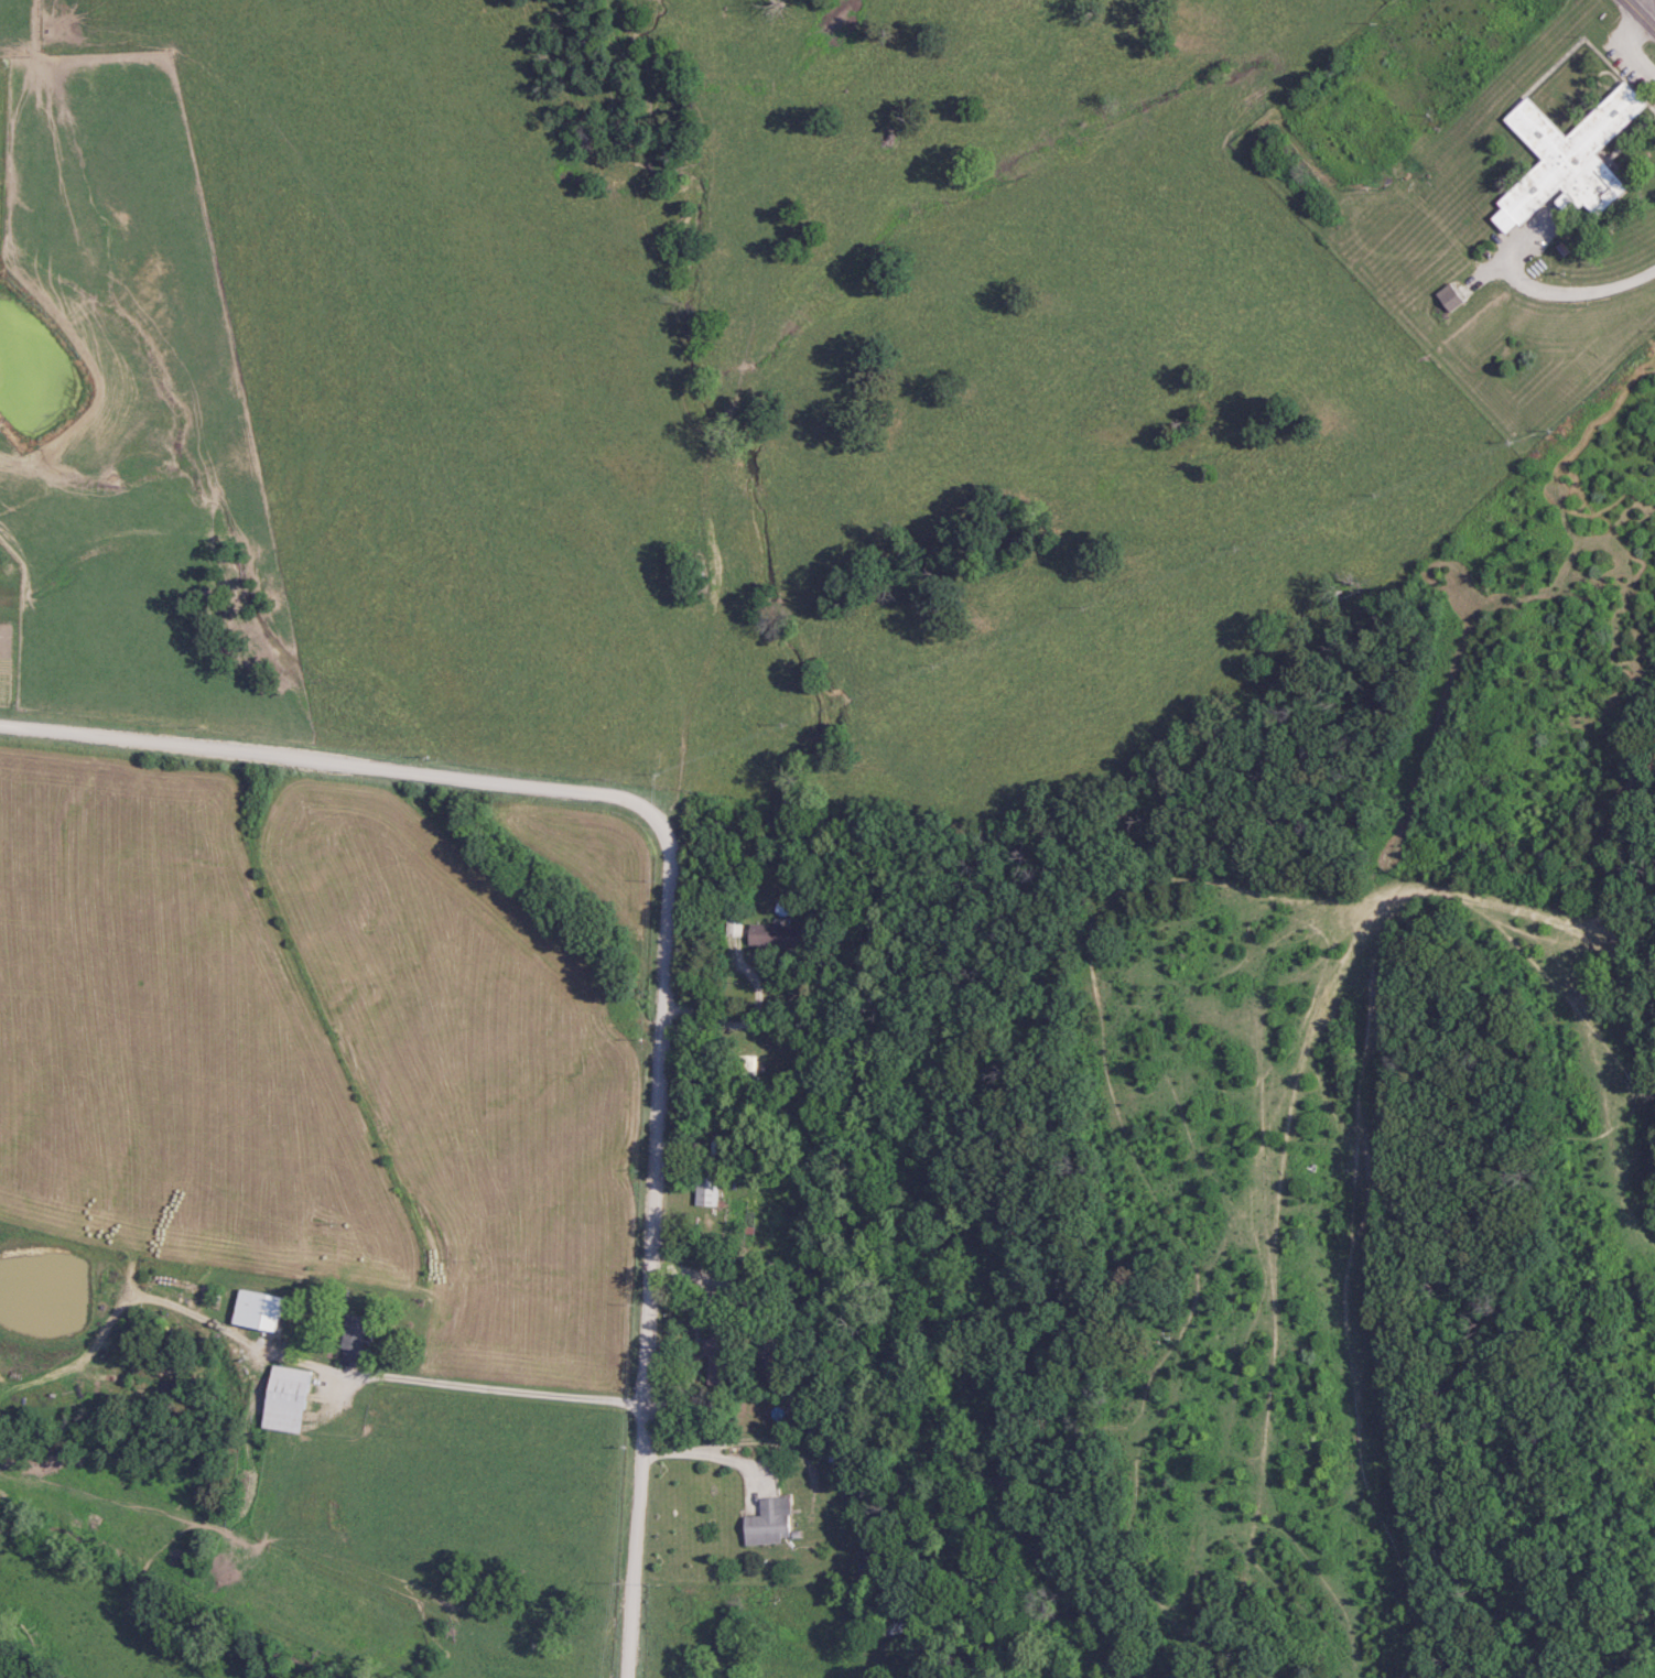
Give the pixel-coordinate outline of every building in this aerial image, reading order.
[(1563,137),(1524,95),(1500,118),(1539,160),(1493,203),(1497,208),(1486,218),(1504,237),(1569,176),(1584,193),(1599,179),(1593,172),(1601,165),(1590,153),(1643,104),(1622,81),(1563,137)] [(740,917),(725,917),(725,937),(740,937),(740,917)] [(714,1207),(714,1177),(692,1177),(692,1207),(714,1207)] [(286,1297),(253,1294),(250,1329),(283,1332),(286,1297)] [(367,1367),(369,1318),(349,1317),(347,1366),(367,1367)] [(315,1371),(276,1368),(271,1431),(309,1434),(315,1371)] [(786,1536),(785,1497),(756,1498),(756,1517),(737,1517),(738,1546),(778,1544),(777,1537),(786,1536)]
